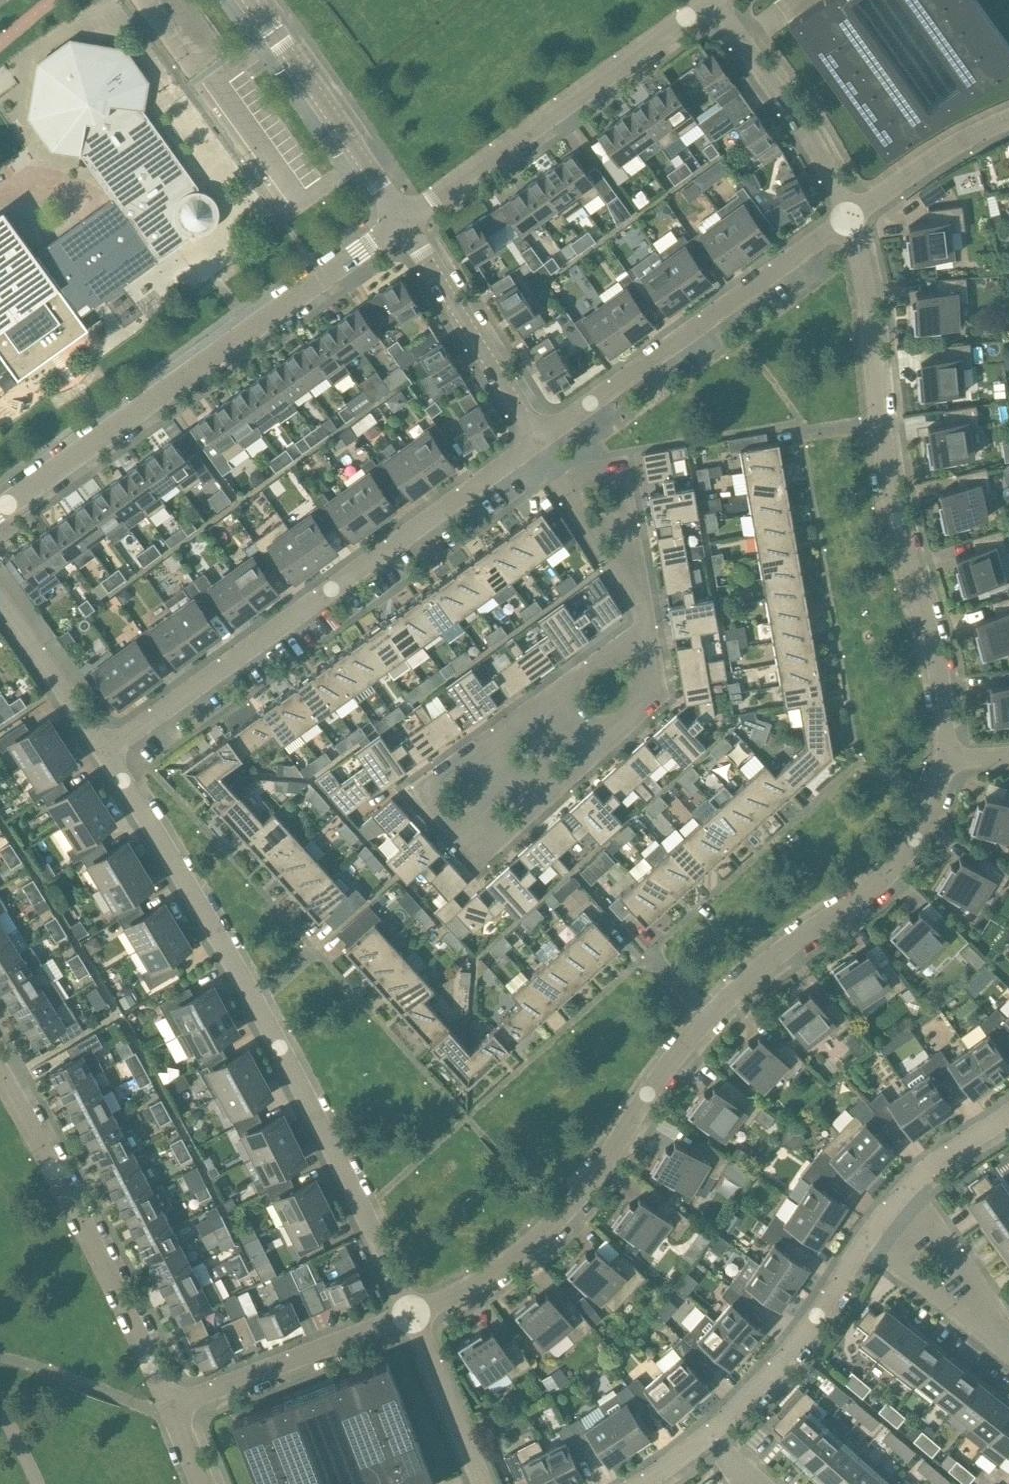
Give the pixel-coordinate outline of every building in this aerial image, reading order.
[(843,0),(820,0),(789,22),(885,156),(931,123),(843,0)] [(974,92),(1008,67),(1008,44),(978,0),(908,0),(974,92)] [(71,39),(39,63),(30,117),(53,149),(81,153),(113,198),(35,254),(5,212),(0,215),(0,374),(9,367),(18,379),(88,329),(80,316),(158,260),(190,237),(191,233),(195,234),(200,234),(204,233),(208,231),(212,229),(215,225),(218,222),(219,218),(220,213),(220,209),(219,204),(217,200),(215,196),(212,193),(208,191),(204,189),(200,188),(200,185),(144,108),(149,80),(125,48),(71,39)] [(699,124),(705,132),(729,115),(747,102),(712,53),(693,66),(723,107),(699,124)] [(651,96),(679,135),(698,122),(669,83),(651,96)] [(634,109),(654,138),(662,148),(679,135),(651,96),(634,109)] [(747,102),(729,115),(764,164),(783,150),(747,102)] [(654,138),(634,109),(616,121),(637,150),(654,138)] [(619,163),(637,150),(616,121),(597,135),(598,136),(599,136),(612,154),(603,160),(619,183),(628,176),(619,163)] [(719,153),(712,142),(703,148),(710,159),(719,153)] [(555,166),(583,205),(601,192),(608,202),(617,194),(596,165),(587,172),(573,154),(574,153),(574,152),(555,166)] [(722,158),(694,176),(702,188),(730,170),(722,158)] [(685,161),(676,168),(684,178),(693,172),(685,161)] [(812,207),(788,162),(778,167),(776,175),(781,184),(776,187),(784,202),(770,209),(763,213),(774,227),(778,224),(779,225),(812,207)] [(537,178),(558,207),(565,217),(583,205),(555,166),(537,178)] [(684,178),(676,168),(667,174),(675,185),(684,178)] [(540,220),(558,207),(537,178),(519,191),(540,220)] [(947,191),(939,181),(919,194),(927,205),(947,191)] [(716,210),(723,220),(748,254),(767,240),(756,224),(765,217),(742,185),(735,190),(738,194),(716,210)] [(501,204),(490,212),(499,228),(512,219),(522,233),(540,220),(519,191),(501,204)] [(965,229),(962,205),(927,209),(929,223),(908,226),(909,227),(912,227),(914,236),(906,237),(909,264),(935,261),(935,256),(952,254),(952,255),(954,255),(951,231),(965,229)] [(499,228),(490,212),(457,232),(476,263),(496,250),(487,236),(499,228)] [(263,224),(270,235),(280,227),(273,217),(263,224)] [(748,254),(723,220),(704,233),(702,230),(691,238),(707,259),(716,252),(728,268),(748,254)] [(579,237),(587,248),(596,241),(588,230),(579,237)] [(707,259),(691,238),(688,240),(683,234),(658,252),(665,261),(664,262),(689,296),(709,282),(697,265),(707,259)] [(578,254),(587,248),(579,237),(570,243),(578,254)] [(520,253),(527,262),(538,254),(531,245),(520,253)] [(543,262),(538,254),(527,262),(533,271),(544,263),(543,262)] [(543,262),(544,263),(551,273),(560,267),(553,256),(543,262)] [(626,270),(648,301),(658,294),(669,310),(689,296),(664,262),(645,275),(643,272),(638,276),(632,266),(626,270)] [(606,304),(631,338),(650,324),(639,308),(648,301),(626,270),(616,277),(625,290),(606,304)] [(967,301),(966,277),(935,279),(936,293),(916,294),(916,295),(920,295),(920,304),(912,305),(914,332),(940,330),(940,326),(957,325),(957,326),(959,326),(958,302),(967,301)] [(420,309),(402,279),(371,298),(368,299),(380,319),(394,310),(401,321),(420,309)] [(999,293),(998,279),(986,280),(985,289),(999,293)] [(516,284),(497,296),(523,339),(524,338),(523,336),(546,322),(539,311),(534,313),(516,284)] [(611,352),(631,338),(606,304),(587,317),(585,314),(574,322),(589,343),(599,336),(611,352)] [(360,305),(340,320),(361,349),(379,336),(359,308),(361,306),(360,305)] [(572,318),(565,309),(555,317),(561,326),(572,318)] [(361,349),(340,320),(322,333),(343,361),(361,349)] [(343,361),(322,333),(305,345),(325,374),(333,384),(350,372),(343,361)] [(574,377),(549,336),(529,348),(555,389),(574,377)] [(387,347),(393,356),(404,349),(397,340),(387,347)] [(465,382),(440,341),(420,353),(439,383),(446,394),(465,382)] [(972,366),(970,342),(939,345),(941,359),(920,361),(920,362),(924,362),(925,371),(917,372),(920,399),(946,397),(946,391),(963,390),(963,392),(965,392),(962,367),(972,366)] [(305,345),(287,358),(308,386),(325,374),(305,345)] [(404,349),(393,356),(401,367),(417,355),(410,345),(404,349)] [(308,386),(287,358),(270,370),(290,399),(308,386)] [(392,373),(383,379),(390,390),(400,383),(408,378),(407,376),(400,367),(392,373)] [(270,370),(252,383),(273,412),(278,419),(280,422),(298,409),(290,399),(270,370)] [(382,396),(390,390),(383,379),(374,386),(382,396)] [(273,412),(252,383),(235,395),(255,424),(261,432),(278,419),(273,412)] [(235,395),(217,408),(245,447),(263,435),(261,432),(255,424),(235,395)] [(348,405),(355,415),(365,409),(357,398),(348,405)] [(442,409),(436,400),(425,408),(432,417),(442,409)] [(497,433),(479,403),(459,415),(468,429),(455,437),(465,453),(497,433)] [(355,415),(348,405),(339,411),(347,422),(355,415)] [(980,429),(976,405),(946,410),(948,424),(928,427),(928,428),(932,427),(933,437),(926,438),(930,465),(956,461),(955,456),(972,453),(972,455),(974,455),(970,430),(980,429)] [(245,447),(217,408),(198,422),(199,423),(200,422),(217,446),(207,453),(222,474),(233,467),(228,460),(245,447)] [(427,432),(408,446),(432,480),(452,466),(440,450),(450,443),(435,422),(425,429),(427,432)] [(321,423),(312,430),(320,441),(329,434),(321,423)] [(303,453),(320,441),(312,430),(295,442),(303,453)] [(744,471),(782,464),(778,442),(768,444),(766,432),(728,439),(730,450),(740,449),(744,471)] [(155,452),(176,481),(184,492),(202,479),(204,482),(214,475),(196,451),(187,458),(174,440),(175,440),(174,439),(155,452)] [(652,509),(696,501),(694,486),(675,489),(670,459),(688,456),(686,445),(642,453),(647,482),(663,479),(665,491),(649,494),(652,509)] [(432,480),(408,446),(389,460),(386,456),(376,464),(391,485),(401,478),(413,494),(432,480)] [(287,448),(277,455),(285,466),(294,459),(287,448)] [(155,452),(138,465),(159,494),(176,481),(155,452)] [(276,472),(285,466),(277,455),(269,461),(276,472)] [(368,474),(349,488),(374,522),(394,508),(382,492),(391,485),(376,464),(371,457),(361,464),(368,474)] [(744,471),(733,473),(736,494),(748,492),(786,486),(782,464),(744,471)] [(138,465),(120,478),(147,515),(148,517),(166,504),(159,494),(138,465)] [(699,479),(710,477),(708,467),(697,469),(699,479)] [(992,491),(986,467),(956,474),(959,488),(940,492),(940,493),(944,493),(946,502),(938,504),(944,530),(970,524),(969,519),(986,515),(986,517),(988,517),(982,493),(992,491)] [(711,487),(710,477),(699,479),(700,489),(711,487)] [(103,490),(123,519),(129,527),(147,515),(120,478),(103,490)] [(748,492),(751,514),(790,507),(786,486),(748,492)] [(374,522),(349,488),(330,501),(323,492),(312,499),(317,506),(318,506),(333,527),(342,520),(354,536),(374,522)] [(106,532),(123,519),(103,490),(85,503),(106,532)] [(661,565),(688,560),(681,520),(699,516),(696,501),(652,509),(654,524),(670,521),(673,534),(656,537),(661,565)] [(85,503),(68,515),(88,544),(106,532),(85,503)] [(310,516),(291,530),(315,564),(335,550),(323,534),(333,527),(318,506),(317,506),(307,513),(310,516)] [(751,514),(755,535),(793,528),(790,507),(751,514)] [(541,511),(523,524),(545,556),(564,542),(567,547),(577,540),(563,518),(552,526),(541,511)] [(704,513),(706,522),(717,520),(715,512),(704,513)] [(68,515),(50,528),(71,557),(78,567),(96,555),(88,544),(68,515)] [(190,518),(181,524),(188,535),(197,528),(190,518)] [(315,564),(291,530),(284,520),(254,541),(259,548),(274,569),(284,562),(296,578),(315,564)] [(719,531),(717,520),(706,522),(708,533),(719,531)] [(505,537),(528,568),(545,556),(523,524),(505,537)] [(182,527),(165,539),(171,547),(179,541),(188,535),(182,527)] [(50,528),(33,541),(53,569),(71,557),(50,528)] [(755,535),(759,556),(797,550),(793,528),(755,535)] [(1007,552),(1001,529),(971,537),(975,551),(956,557),(956,558),(960,557),(962,566),(955,568),(963,594),(988,587),(987,582),(1003,577),(1004,579),(1005,578),(998,555),(1007,552)] [(487,549),(510,581),(528,568),(505,537),(487,549)] [(61,580),(53,569),(33,541),(14,554),(24,566),(13,574),(35,605),(47,597),(44,592),(61,580)] [(154,543),(145,550),(153,560),(162,554),(154,543)] [(251,558),(232,572),(257,606),(277,592),(265,576),(274,569),(259,548),(249,555),(251,558)] [(510,581),(487,549),(470,562),(493,593),(500,603),(517,590),(510,581)] [(153,560),(145,550),(136,556),(144,567),(153,560)] [(759,556),(762,578),(801,571),(797,550),(759,556)] [(712,556),(713,564),(724,562),(723,554),(712,556)] [(688,560),(661,565),(666,593),(682,590),(685,602),(668,605),(671,620),(716,612),(713,597),(695,600),(688,560)] [(493,593),(470,562),(452,574),(475,606),(493,593)] [(724,562),(713,564),(715,576),(726,574),(724,562)] [(119,568),(110,575),(118,585),(127,579),(119,568)] [(762,578),(766,599),(804,592),(801,571),(762,578)] [(257,606),(232,572),(213,586),(204,573),(194,580),(216,611),(225,604),(237,620),(257,606)] [(475,606),(452,574),(435,587),(458,619),(475,606)] [(571,574),(563,580),(569,589),(578,583),(571,574)] [(118,585),(110,575),(101,581),(109,592),(118,585)] [(623,614),(599,576),(588,584),(598,599),(574,616),(563,601),(551,610),(577,647),(590,638),(580,625),(590,617),(600,631),(623,614)] [(165,601),(174,614),(198,648),(218,634),(206,618),(216,611),(194,580),(165,601)] [(569,589),(563,580),(555,586),(561,595),(569,589)] [(458,619),(435,587),(417,600),(440,631),(448,642),(465,629),(458,619)] [(766,599),(770,620),(808,614),(804,592),(766,599)] [(991,601),(995,615),(976,621),(976,622),(980,621),(982,630),(975,632),(982,658),(1008,651),(1006,646),(1008,645),(1008,596),(991,601)] [(721,607),(732,605),(730,597),(719,599),(721,607)] [(96,609),(88,598),(79,605),(87,615),(96,609)] [(440,631),(417,600),(400,612),(422,644),(440,631)] [(536,600),(528,605),(534,615),(543,609),(536,600)] [(526,620),(534,615),(528,605),(520,611),(526,620)] [(734,617),(732,605),(721,607),(723,619),(734,617)] [(577,647),(551,610),(538,619),(549,634),(524,652),(513,637),(505,643),(516,658),(531,680),(555,663),(545,650),(555,642),(565,656),(577,647)] [(422,644),(400,612),(382,625),(405,656),(422,644)] [(716,612),(671,620),(674,635),(690,632),(692,645),(676,648),(681,676),(725,668),(723,658),(705,661),(700,631),(718,627),(716,612)] [(179,662),(198,648),(174,614),(154,628),(152,625),(142,632),(157,653),(167,646),(179,662)] [(770,620),(773,642),(812,635),(808,614),(770,620)] [(59,621),(50,627),(58,637),(66,631),(59,621)] [(411,665),(405,656),(382,625),(365,637),(387,669),(394,678),(411,665)] [(493,631),(499,640),(508,634),(501,625),(493,631)] [(499,640),(493,631),(485,637),(491,646),(499,640)] [(134,642),(115,656),(140,690),(160,676),(148,660),(157,653),(142,632),(132,639),(134,642)] [(773,642),(777,663),(815,656),(812,635),(773,642)] [(387,669),(365,637),(347,650),(370,682),(387,669)] [(728,649),(739,647),(738,640),(727,642),(728,649)] [(741,660),(739,647),(728,649),(730,662),(741,660)] [(120,704),(140,690),(115,656),(110,650),(93,663),(89,662),(79,668),(99,695),(108,688),(120,704)] [(370,682),(347,650),(329,663),(352,694),(370,682)] [(458,656),(464,665),(472,659),(466,650),(458,656)] [(456,671),(464,665),(458,656),(450,662),(456,671)] [(777,663),(781,684),(819,677),(815,656),(777,663)] [(472,667),(459,676),(486,713),(498,704),(488,690),(499,683),(508,696),(531,680),(516,658),(482,682),(472,667)] [(352,694),(329,663),(312,675),(335,707),(352,694)] [(725,668),(681,676),(686,704),(698,702),(700,713),(687,724),(676,713),(665,723),(695,756),(707,746),(694,732),(714,714),(709,681),(727,678),(725,668)] [(335,707),(312,675),(294,688),(317,719),(335,707)] [(423,681),(429,690),(437,684),(431,675),(423,681)] [(473,722),(486,713),(459,676),(447,685),(458,700),(433,718),(422,703),(413,709),(424,724),(440,746),(463,729),(453,716),(464,708),(473,722)] [(823,699),(819,677),(781,684),(785,706),(799,704),(799,703),(823,699)] [(429,690),(423,681),(414,687),(405,694),(411,703),(429,690)] [(728,685),(730,693),(741,691),(739,683),(728,685)] [(990,686),(990,688),(994,687),(995,697),(987,697),(990,725),(1008,723),(1008,684),(990,686)] [(317,719),(294,688),(277,700),(300,732),(317,719)] [(741,691),(730,693),(732,705),(743,703),(741,691)] [(27,705),(21,696),(10,703),(16,713),(27,705)] [(799,704),(806,745),(832,754),(823,699),(799,703),(799,704)] [(300,732),(277,700),(259,713),(274,733),(273,734),(281,745),(300,732)] [(399,706),(391,711),(398,720),(405,715),(399,706)] [(389,726),(398,720),(391,711),(383,717),(389,726)] [(733,721),(731,712),(723,713),(725,728),(733,721)] [(259,713),(227,736),(241,756),(273,734),(274,733),(259,713)] [(756,718),(753,727),(769,733),(772,723),(756,718)] [(61,741),(48,721),(31,732),(25,722),(0,737),(0,747),(3,751),(13,744),(26,764),(61,741)] [(695,756),(665,723),(654,733),(665,745),(655,754),(644,742),(623,761),(641,780),(671,753),(684,767),(695,756)] [(380,733),(371,740),(368,742),(394,778),(406,770),(397,756),(407,749),(417,762),(440,746),(424,724),(391,748),(380,733)] [(359,741),(362,746),(368,742),(371,740),(360,726),(352,732),(359,741)] [(765,742),(769,733),(753,727),(750,737),(765,742)] [(344,738),(335,744),(341,753),(351,747),(359,741),(352,732),(344,738)] [(241,756),(227,736),(182,768),(219,772),(241,756)] [(717,744),(726,753),(726,752),(738,765),(745,759),(725,737),(717,744)] [(61,741),(26,764),(38,784),(28,790),(35,801),(42,797),(42,796),(64,782),(57,772),(74,761),(61,741)] [(382,787),(394,778),(368,742),(362,746),(355,751),(366,766),(341,784),(330,769),(315,780),(346,813),(371,795),(362,781),(372,774),(382,787)] [(718,760),(726,753),(717,744),(710,751),(718,760)] [(832,754),(806,745),(775,773),(774,774),(791,792),(832,754)] [(326,751),(317,757),(324,766),(332,760),(326,751)] [(309,763),(300,769),(304,775),(310,776),(316,772),(324,766),(317,757),(309,763)] [(593,788),(581,798),(612,832),(623,822),(610,808),(633,787),(646,801),(654,794),(641,780),(623,761),(602,780),(613,792),(604,800),(593,788)] [(304,775),(295,763),(291,764),(278,764),(277,774),(290,775),(304,775)] [(748,778),(774,807),(791,792),(774,774),(775,773),(765,763),(748,778)] [(693,766),(686,773),(693,782),(701,775),(693,766)] [(219,772),(182,768),(219,809),(237,792),(245,785),(233,772),(225,779),(219,772)] [(698,787),(693,782),(686,773),(679,779),(686,788),(692,793),(698,787)] [(748,778),(732,793),(758,821),(774,807),(748,778)] [(289,781),(276,780),(276,790),(288,791),(289,781)] [(52,805),(65,824),(100,802),(87,781),(70,792),(64,782),(42,796),(42,797),(49,807),(52,805)] [(742,836),(758,821),(732,793),(724,785),(709,799),(717,807),(716,807),(742,836)] [(1008,788),(1004,801),(985,795),(985,796),(988,797),(985,806),(978,804),(970,830),(995,838),(997,833),(1008,837),(1008,788)] [(315,805),(323,797),(316,790),(308,797),(315,805)] [(237,792),(219,809),(246,838),(264,822),(263,821),(237,792)] [(653,802),(661,810),(668,804),(661,796),(653,802)] [(330,805),(323,797),(315,805),(321,812),(330,805)] [(372,815),(358,827),(368,838),(382,826),(391,836),(400,846),(386,858),(397,870),(430,839),(420,828),(408,839),(399,830),(411,819),(392,797),(372,815)] [(612,832),(581,798),(570,809),(581,821),(572,829),(561,817),(539,836),(557,856),(558,856),(588,829),(600,842),(612,832)] [(100,802),(65,824),(78,844),(67,851),(74,862),(81,857),(103,843),(97,833),(113,822),(100,802)] [(653,817),(661,810),(653,802),(646,809),(653,817)] [(716,807),(700,822),(726,851),(742,836),(716,807)] [(246,838),(260,854),(289,828),(274,811),(263,821),(264,822),(246,838)] [(337,829),(344,837),(352,829),(345,822),(337,829)] [(726,851),(700,822),(684,836),(710,865),(726,851)] [(621,831),(629,839),(636,833),(629,824),(621,831)] [(289,828),(260,854),(275,870),(304,844),(289,828)] [(359,837),(352,829),(344,837),(350,844),(359,837)] [(621,846),(629,839),(621,831),(614,838),(621,846)] [(509,864),(498,874),(528,908),(539,897),(527,884),(550,863),(562,877),(570,870),(558,856),(557,856),(539,836),(518,855),(529,868),(520,876),(509,864)] [(710,865),(684,836),(668,851),(694,880),(710,865)] [(440,851),(430,839),(397,870),(407,881),(420,869),(448,899),(448,900),(453,896),(468,882),(449,860),(437,871),(428,862),(440,851)] [(5,859),(16,852),(10,842),(0,849),(0,851),(5,859)] [(678,894),(694,880),(668,851),(660,842),(644,856),(652,865),(678,894)] [(91,866),(103,886),(139,864),(127,843),(110,853),(103,843),(81,857),(88,868),(91,866)] [(304,844),(275,870),(289,886),(318,860),(304,844)] [(373,853),(366,845),(358,853),(365,860),(373,853)] [(16,852),(5,859),(11,868),(22,861),(16,852)] [(985,857),(977,869),(960,858),(959,859),(962,861),(957,869),(951,865),(937,888),(959,902),(962,898),(976,907),(975,908),(977,909),(990,888),(998,894),(1008,876),(1008,872),(985,857)] [(318,860),(289,886),(304,902),(333,876),(318,860)] [(139,864),(103,886),(115,906),(112,908),(118,919),(141,905),(135,895),(152,885),(139,864)] [(662,909),(678,894),(652,865),(636,880),(662,909)] [(333,876),(304,902),(319,919),(326,913),(338,925),(367,899),(340,869),(333,876)] [(528,908),(498,874),(486,884),(497,897),(488,905),(477,893),(462,906),(453,896),(448,900),(448,899),(434,912),(451,930),(457,937),(459,939),(470,929),(473,932),(504,904),(517,918),(528,908)] [(28,895),(39,888),(33,879),(22,886),(28,895)] [(619,895),(609,904),(622,919),(632,910),(645,924),(662,909),(636,880),(619,895)] [(45,898),(39,888),(28,895),(34,905),(45,898)] [(560,901),(553,893),(545,900),(553,908),(560,901)] [(409,909),(416,917),(424,909),(417,902),(409,909)] [(141,905),(118,919),(125,929),(128,927),(140,947),(176,926),(164,905),(147,915),(141,905)] [(361,966),(390,940),(396,935),(369,905),(342,930),(353,942),(346,949),(361,966)] [(529,914),(537,923),(544,916),(537,907),(529,914)] [(424,909),(416,917),(423,924),(431,917),(424,909)] [(568,925),(576,934),(602,963),(619,947),(593,919),(592,919),(584,910),(568,925)] [(909,915),(889,934),(908,953),(912,949),(924,962),(922,963),(924,964),(929,959),(936,966),(948,954),(951,957),(969,940),(944,915),(934,925),(919,910),(918,911),(921,914),(914,921),(909,915)] [(537,923),(529,914),(522,921),(529,929),(537,923)] [(45,923),(50,932),(62,925),(56,916),(45,923)] [(8,933),(0,920),(0,938),(8,933)] [(89,933),(81,920),(71,926),(79,939),(89,933)] [(67,935),(62,925),(50,932),(56,942),(67,935)] [(189,946),(176,926),(140,947),(152,968),(142,974),(151,988),(180,971),(172,957),(189,946)] [(449,945),(457,937),(451,930),(442,937),(449,945)] [(20,951),(8,933),(0,938),(0,964),(20,951)] [(602,963),(576,934),(560,948),(586,977),(602,963)] [(497,943),(505,952),(512,945),(505,936),(497,943)] [(457,937),(449,945),(456,952),(464,945),(459,939),(457,937)] [(376,982),(405,956),(390,940),(361,966),(376,982)] [(505,952),(497,943),(490,950),(497,958),(505,952)] [(1,989),(42,963),(31,945),(20,951),(0,964),(0,986),(1,989)] [(560,948),(544,963),(570,992),(586,977),(560,948)] [(878,968),(867,951),(866,952),(868,955),(860,960),(856,954),(833,969),(848,991),(852,988),(862,1002),(860,1003),(861,1005),(882,991),(887,999),(907,985),(890,960),(878,968)] [(73,969),(84,962),(78,953),(67,959),(73,969)] [(390,998),(419,972),(405,956),(376,982),(390,998)] [(90,972),(84,962),(73,969),(79,978),(90,972)] [(1,989),(13,1007),(54,981),(42,963),(1,989)] [(544,963),(528,977),(554,1006),(570,992),(544,963)] [(471,971),(460,971),(459,984),(470,985),(471,971)] [(419,972),(390,998),(405,1014),(423,998),(424,998),(434,989),(419,972)] [(538,1021),(554,1006),(528,977),(511,993),(521,1003),(522,1003),(538,1021)] [(65,999),(54,981),(13,1007),(24,1025),(65,999)] [(159,1004),(176,1035),(224,1009),(213,988),(195,997),(189,987),(159,1004)] [(915,996),(909,987),(901,993),(907,1002),(915,996)] [(822,1007),(809,991),(808,992),(811,995),(803,1001),(798,995),(777,1012),(794,1032),(798,1029),(809,1043),(807,1044),(808,1045),(827,1030),(833,1037),(852,1022),(833,998),(822,1007)] [(432,1044),(450,1027),(424,998),(423,998),(405,1014),(432,1044)] [(85,1030),(77,1018),(65,999),(24,1025),(37,1045),(38,1044),(37,1043),(56,1031),(63,1042),(85,1030)] [(521,1003),(492,1029),(509,1048),(538,1021),(522,1003),(521,1003)] [(988,1016),(1005,1035),(1008,1032),(1008,1015),(1007,1017),(997,1008),(988,1016)] [(236,1031),(224,1009),(176,1035),(188,1056),(195,1052),(201,1063),(224,1050),(218,1040),(236,1031)] [(988,1016),(980,1024),(987,1034),(968,1048),(992,1081),(998,1077),(1000,1081),(1008,1075),(1008,1064),(995,1044),(1005,1035),(988,1016)] [(915,1021),(908,1025),(917,1038),(923,1033),(915,1021)] [(907,1025),(902,1028),(909,1038),(914,1035),(907,1025)] [(468,1084),(470,1049),(450,1027),(432,1044),(468,1084)] [(509,1048),(492,1029),(470,1049),(468,1084),(509,1048)] [(51,1069),(62,1090),(93,1074),(103,1069),(94,1050),(102,1045),(96,1033),(67,1048),(73,1059),(53,1070),(52,1069),(51,1069)] [(773,1050),(759,1036),(758,1036),(760,1039),(754,1046),(748,1040),(729,1060),(748,1078),(752,1075),(764,1087),(763,1088),(764,1089),(781,1072),(788,1079),(805,1061),(783,1040),(773,1050)] [(992,1081),(968,1048),(949,1062),(941,1050),(930,1057),(945,1077),(955,1070),(976,1099),(989,1089),(987,1085),(992,1081)] [(229,1061),(224,1050),(201,1063),(203,1067),(199,1069),(214,1097),(222,1093),(259,1072),(247,1051),(229,1061)] [(124,1057),(135,1077),(146,1071),(136,1051),(124,1057)] [(920,1064),(901,1078),(908,1088),(932,1122),(938,1118),(940,1121),(954,1111),(935,1085),(945,1077),(930,1057),(920,1064)] [(146,1071),(135,1077),(140,1087),(152,1081),(146,1071)] [(235,1126),(258,1114),(253,1103),(270,1094),(259,1072),(222,1093),(233,1113),(229,1115),(235,1126)] [(71,1109),(103,1093),(93,1074),(62,1090),(71,1109)] [(763,1106),(727,1078),(719,1090),(714,1086),(713,1087),(716,1089),(710,1097),(704,1092),(687,1113),(708,1129),(711,1125),(725,1136),(724,1137),(725,1139),(740,1119),(748,1125),(763,1106)] [(932,1122),(908,1088),(889,1101),(882,1091),(868,1103),(885,1122),(896,1112),(915,1139),(929,1129),(927,1125),(932,1122)] [(81,1129),(113,1112),(103,1093),(71,1109),(81,1129)] [(885,1122),(868,1103),(863,1097),(851,1108),(856,1114),(839,1131),(877,1169),(882,1164),(885,1167),(897,1154),(874,1132),(885,1122)] [(150,1105),(155,1115),(167,1109),(161,1099),(150,1105)] [(167,1109),(155,1115),(160,1125),(172,1119),(167,1109)] [(91,1148),(123,1132),(113,1112),(81,1129),(91,1148)] [(264,1125),(258,1114),(235,1126),(241,1137),(245,1136),(255,1157),(293,1138),(282,1116),(264,1125)] [(132,1127),(123,1132),(91,1148),(101,1167),(133,1151),(142,1146),(132,1127)] [(822,1148),(811,1162),(831,1178),(840,1166),(864,1189),(876,1176),(873,1173),(877,1169),(839,1131),(822,1148)] [(175,1153),(187,1147),(182,1137),(170,1143),(175,1153)] [(304,1160),(293,1138),(255,1157),(266,1178),(255,1183),(260,1195),(268,1191),(291,1179),(286,1169),(304,1160)] [(666,1148),(652,1171),(674,1185),(677,1181),(691,1190),(690,1191),(692,1192),(705,1171),(717,1179),(721,1172),(745,1186),(754,1173),(730,1158),(699,1139),(692,1151),(675,1141),(674,1142),(677,1144),(672,1152),(666,1148)] [(192,1157),(187,1147),(175,1153),(181,1163),(192,1157)] [(739,1148),(733,1157),(746,1165),(752,1156),(739,1148)] [(142,1170),(133,1151),(101,1167),(111,1186),(142,1170)] [(831,1178),(811,1162),(800,1176),(811,1182),(798,1202),(832,1225),(836,1219),(840,1222),(849,1207),(822,1189),(831,1178)] [(215,1167),(208,1171),(211,1179),(219,1175),(215,1167)] [(152,1189),(142,1170),(111,1186),(121,1205),(152,1189)] [(1008,1204),(1008,1193),(1000,1181),(994,1185),(986,1174),(988,1173),(987,1172),(969,1185),(978,1197),(971,1202),(970,1200),(969,1201),(984,1222),(1008,1204)] [(190,1181),(195,1191),(207,1185),(202,1175),(190,1181)] [(296,1189),(291,1179),(268,1191),(273,1202),(277,1200),(287,1221),(325,1202),(314,1180),(296,1189)] [(152,1189),(121,1205),(131,1225),(162,1208),(172,1203),(162,1184),(152,1189)] [(207,1185),(195,1191),(200,1201),(212,1195),(207,1185)] [(655,1209),(639,1197),(638,1198),(641,1200),(635,1208),(629,1203),(613,1225),(634,1241),(637,1237),(650,1247),(649,1249),(651,1250),(666,1230),(677,1239),(692,1220),(664,1198),(655,1209)] [(237,1206),(233,1198),(224,1203),(228,1210),(237,1206)] [(336,1224),(325,1202),(287,1221),(298,1242),(294,1244),(300,1255),(323,1244),(318,1233),(336,1224)] [(832,1225),(798,1202),(785,1222),(775,1215),(767,1226),(789,1239),(795,1229),(823,1247),(832,1233),(829,1231),(832,1225)] [(1008,1232),(1008,1204),(984,1222),(988,1228),(984,1231),(993,1244),(1008,1232)] [(162,1208),(131,1225),(141,1244),(172,1228),(162,1208)] [(214,1230),(226,1224),(221,1214),(209,1220),(214,1230)] [(226,1224),(214,1230),(219,1240),(231,1234),(226,1224)] [(782,1250),(789,1239),(767,1226),(761,1236),(773,1244),(760,1263),(794,1287),(798,1281),(801,1284),(811,1269),(782,1250)] [(172,1228),(141,1244),(151,1263),(182,1247),(172,1228)] [(993,1244),(1002,1256),(1006,1254),(1008,1258),(1008,1232),(993,1244)] [(182,1247),(151,1263),(160,1282),(192,1266),(182,1247)] [(611,1262),(596,1248),(595,1249),(598,1251),(591,1258),(586,1253),(567,1272),(586,1291),(589,1287),(602,1299),(600,1300),(602,1302),(603,1300),(613,1311),(646,1277),(620,1252),(611,1262)] [(228,1259),(233,1269),(245,1263),(240,1253),(228,1259)] [(314,1282),(326,1308),(367,1290),(350,1254),(333,1262),(340,1277),(325,1284),(323,1279),(314,1282)] [(790,1292),(794,1287),(760,1263),(749,1256),(736,1276),(729,1285),(729,1286),(749,1301),(757,1290),(784,1309),(794,1295),(790,1292)] [(204,1260),(192,1266),(160,1282),(170,1301),(202,1285),(213,1279),(204,1260)] [(245,1263),(233,1269),(238,1278),(250,1273),(245,1263)] [(305,1263),(291,1270),(300,1289),(312,1315),(326,1308),(314,1282),(305,1263)] [(272,1265),(258,1272),(263,1282),(271,1279),(277,1276),(272,1265)] [(248,1291),(236,1296),(245,1314),(246,1317),(256,1340),(268,1335),(300,1320),(312,1315),(300,1289),(291,1270),(277,1276),(271,1279),(282,1303),(258,1314),(258,1312),(248,1291)] [(170,1301),(181,1321),(223,1299),(213,1279),(202,1285),(170,1301)] [(715,1320),(746,1348),(750,1343),(754,1346),(765,1333),(740,1311),(749,1301),(729,1286),(729,1285),(721,1295),(731,1303),(715,1320)] [(560,1308),(547,1292),(546,1293),(548,1296),(541,1302),(536,1296),(515,1313),(531,1334),(536,1330),(546,1344),(545,1345),(546,1346),(565,1331),(574,1342),(593,1327),(570,1299),(560,1308)] [(858,1345),(877,1360),(905,1324),(904,1324),(884,1308),(884,1309),(886,1311),(880,1318),(868,1308),(855,1325),(856,1326),(857,1324),(868,1333),(858,1345)] [(715,1320),(706,1312),(690,1330),(682,1338),(699,1356),(709,1347),(733,1369),(745,1356),(741,1353),(746,1348),(715,1320)] [(232,1320),(234,1325),(210,1336),(204,1322),(186,1331),(202,1365),(256,1340),(246,1317),(245,1314),(232,1320)] [(877,1360),(895,1374),(923,1338),(917,1334),(920,1330),(907,1320),(904,1324),(905,1324),(877,1360)] [(503,1346),(492,1329),(491,1330),(493,1333),(485,1338),(481,1331),(458,1346),(472,1368),(476,1366),(486,1380),(484,1381),(485,1383),(505,1369),(511,1377),(531,1364),(515,1338),(503,1346)] [(690,1365),(699,1356),(682,1338),(673,1346),(681,1356),(663,1371),(690,1402),(696,1398),(698,1401),(711,1390),(690,1365)] [(923,1338),(895,1374),(914,1389),(919,1382),(918,1382),(944,1349),(931,1339),(928,1343),(923,1338)] [(918,1382),(919,1382),(936,1396),(959,1366),(953,1362),(956,1358),(944,1349),(918,1382)] [(388,1360),(335,1381),(374,1483),(435,1483),(388,1360)] [(813,1364),(805,1374),(812,1380),(820,1370),(813,1364)] [(959,1366),(936,1396),(954,1410),(980,1377),(967,1367),(964,1371),(959,1366)] [(685,1407),(690,1402),(663,1371),(646,1386),(638,1377),(628,1384),(643,1405),(654,1397),(675,1421),(688,1410),(685,1407)] [(853,1390),(862,1379),(852,1371),(843,1381),(853,1390)] [(980,1377),(954,1410),(972,1424),(995,1395),(989,1390),(992,1386),(980,1377)] [(871,1388),(862,1379),(853,1390),(863,1398),(871,1388)] [(643,1405),(628,1384),(619,1392),(599,1405),(606,1415),(629,1450),(634,1446),(637,1449),(651,1440),(633,1413),(643,1405)] [(808,1387),(804,1391),(800,1387),(776,1414),(780,1417),(772,1427),(782,1436),(780,1438),(798,1454),(823,1427),(806,1412),(815,1402),(805,1393),(809,1388),(808,1387)] [(972,1424),(990,1438),(1008,1413),(1008,1400),(1003,1395),(1000,1399),(995,1395),(972,1424)] [(285,1400),(232,1420),(257,1483),(318,1483),(285,1400)] [(849,1408),(861,1418),(867,1410),(856,1400),(849,1408)] [(878,1411),(888,1419),(896,1409),(887,1401),(878,1411)] [(896,1409),(888,1419),(897,1427),(905,1416),(896,1409)] [(867,1410),(861,1418),(873,1427),(879,1420),(867,1410)] [(990,1438),(980,1450),(999,1465),(1008,1452),(1008,1413),(990,1438)] [(569,1424),(582,1446),(593,1439),(611,1466),(625,1457),(623,1453),(629,1450),(606,1415),(586,1428),(579,1418),(569,1424)] [(582,1446),(569,1424),(559,1430),(564,1441),(544,1451),(543,1451),(559,1483),(580,1483),(585,1482),(570,1452),(582,1446)] [(798,1454),(814,1469),(815,1469),(839,1442),(839,1441),(823,1427),(798,1454)] [(896,1447),(902,1439),(891,1430),(884,1437),(896,1447)] [(914,1441),(923,1448),(931,1438),(922,1431),(914,1441)] [(831,1483),(832,1483),(857,1457),(857,1458),(862,1452),(844,1435),(839,1441),(839,1442),(815,1469),(814,1469),(812,1471),(825,1483),(827,1480),(831,1483)] [(931,1438),(923,1448),(932,1456),(941,1446),(931,1438)] [(914,1449),(902,1439),(896,1447),(908,1457),(914,1449)] [(544,1451),(538,1440),(505,1456),(516,1479),(527,1473),(532,1483),(559,1483),(543,1451),(544,1451)] [(874,1472),(857,1458),(857,1457),(832,1483),(863,1483),(874,1472)] [(919,1467),(931,1477),(937,1469),(926,1459),(919,1467)] [(958,1478),(966,1468),(957,1460),(949,1470),(958,1478)] [(966,1468),(958,1478),(965,1483),(968,1483),(975,1476),(966,1468)] [(931,1477),(940,1483),(944,1483),(949,1478),(937,1469),(931,1477)] [(863,1483),(887,1483),(874,1472),(863,1483)]
